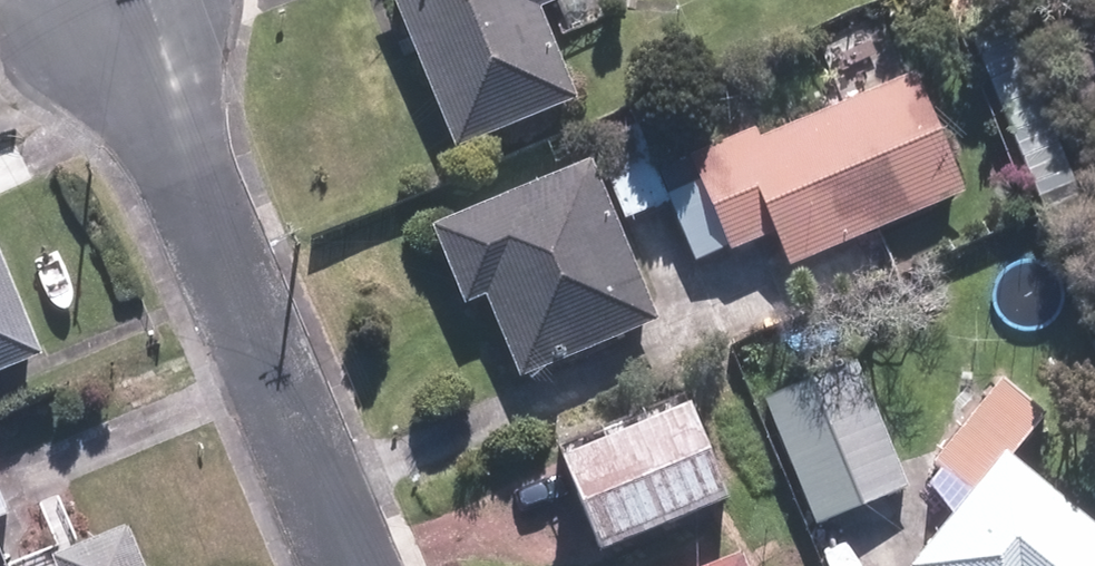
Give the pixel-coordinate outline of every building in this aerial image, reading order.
[(464,149),(585,101),(546,3),(553,0),(404,0),(464,149)] [(971,191),(922,70),(770,131),(765,118),(698,145),(740,250),(784,232),(796,262),(971,191)] [(607,151),(441,208),(473,301),(494,294),(521,373),(666,323),(630,218),(613,169),(607,151)] [(663,152),(613,169),(630,218),(680,201),(663,152)] [(0,237),(0,373),(49,353),(3,236),(0,237)] [(935,481),(962,504),(1015,443),(1054,398),(1011,361),(929,457),(944,470),(935,481)] [(851,425),(837,379),(773,399),(811,521),(916,488),(893,412),(851,425)] [(708,391),(565,452),(607,552),(750,490),(708,391)] [(1015,443),(962,504),(958,510),(916,558),(926,565),(1094,565),(1094,512),(1015,443)] [(21,510),(0,459),(0,518),(21,510)] [(65,565),(157,565),(138,520),(59,553),(65,565)] [(700,565),(760,565),(752,546),(700,565)]
